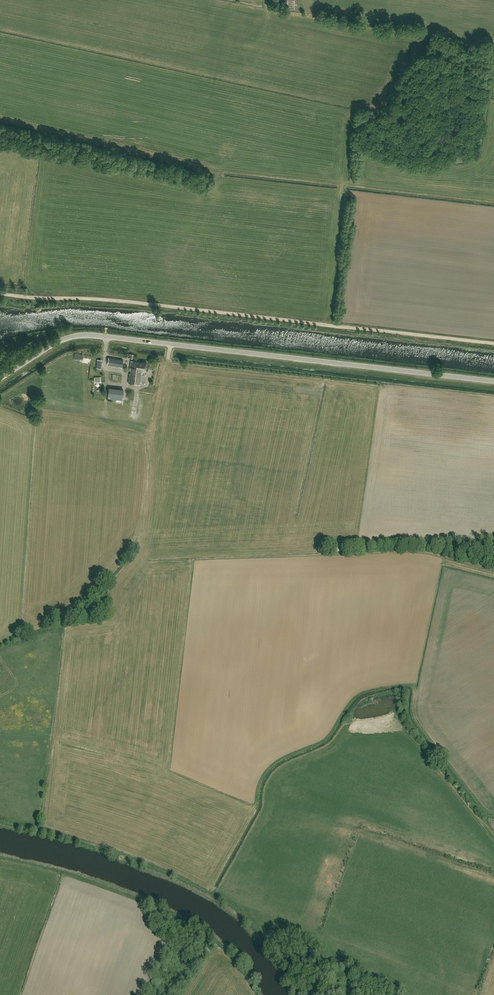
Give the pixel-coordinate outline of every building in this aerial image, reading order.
[(122,367),(123,360),(108,358),(107,365),(114,366),(114,365),(122,367)] [(146,370),(147,362),(131,360),(129,370),(131,371),(130,373),(129,373),(128,383),(140,384),(142,370),(146,370)] [(122,400),(124,389),(108,387),(107,396),(110,396),(110,399),(112,399),(112,401),(115,401),(115,400),(122,400)]
